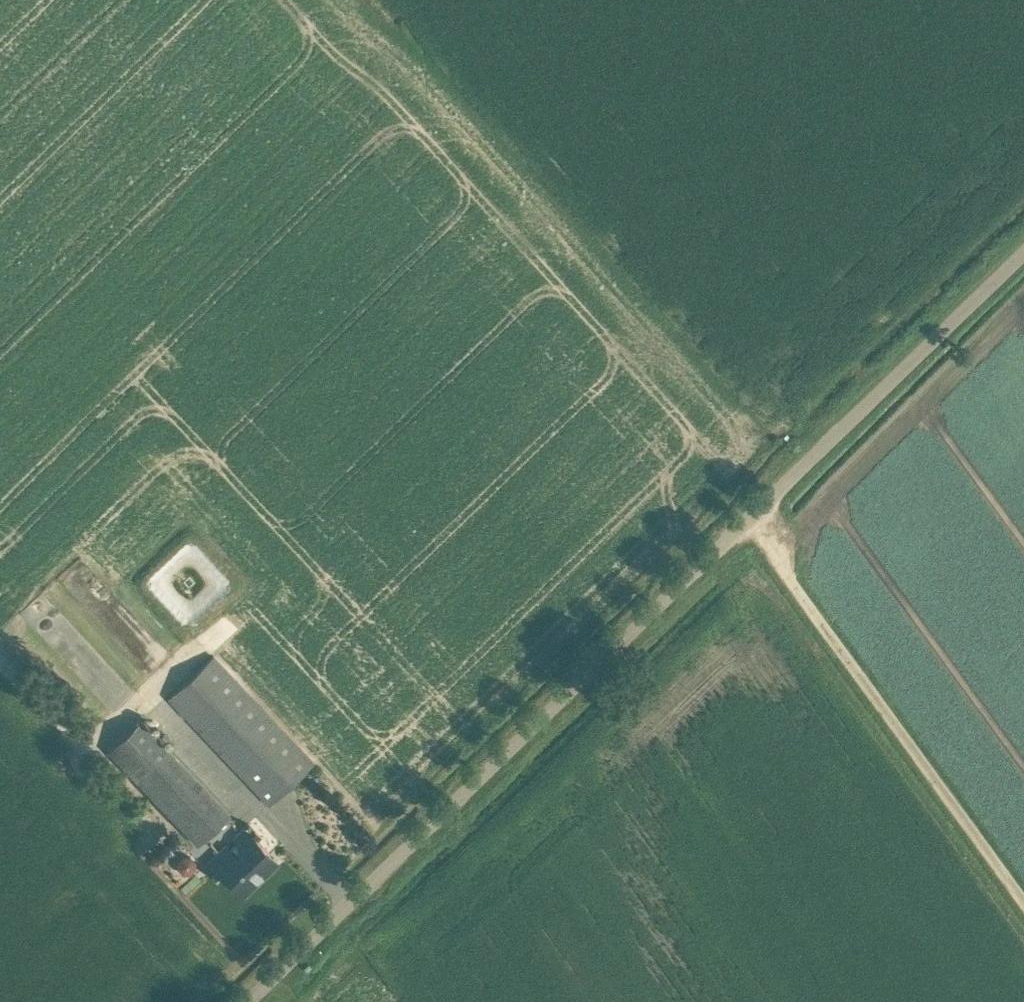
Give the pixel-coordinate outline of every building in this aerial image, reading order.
[(269,802),(313,760),(214,655),(170,697),(269,802)] [(97,758),(125,787),(134,778),(196,844),(226,815),(166,752),(170,748),(141,717),(97,758)] [(233,836),(244,848),(237,855),(226,843),(204,864),(216,876),(223,870),(245,892),(278,860),(256,838),(260,834),(248,821),(233,836)]
